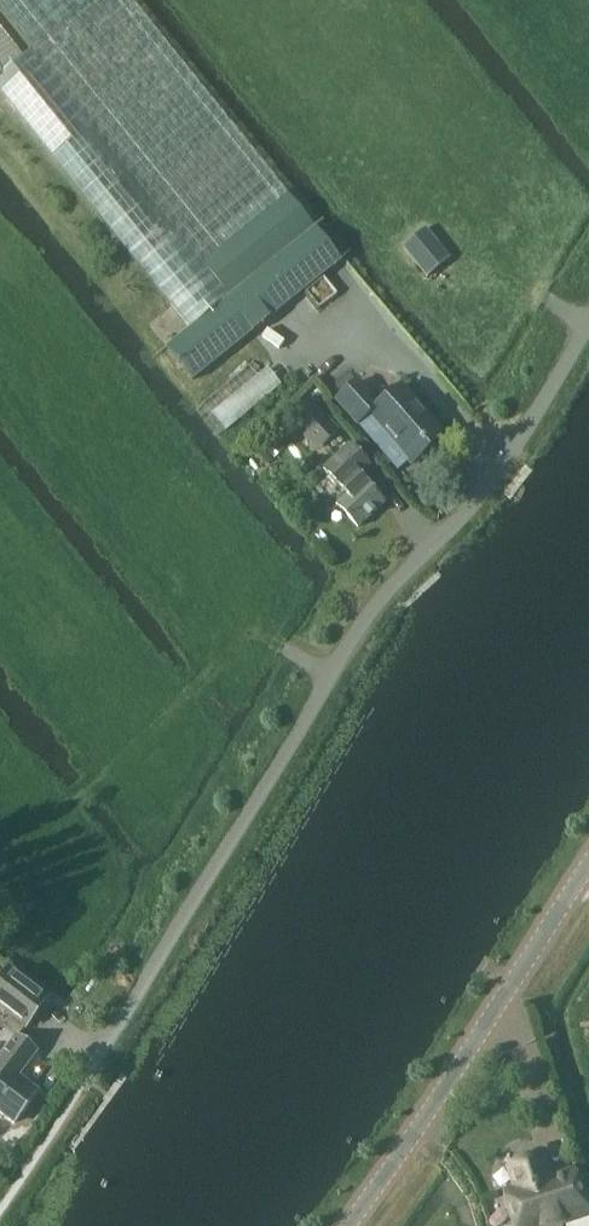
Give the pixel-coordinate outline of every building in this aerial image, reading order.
[(315,226),(133,0),(0,0),(0,9),(36,53),(0,82),(0,90),(191,327),(168,346),(194,379),(343,260),(315,226)] [(26,57),(0,24),(0,77),(26,57)] [(451,256),(427,227),(405,246),(429,274),(451,256)] [(210,415),(226,433),(283,387),(268,368),(210,415)] [(411,459),(413,462),(446,433),(403,384),(381,404),(360,379),(337,399),(399,469),(411,459)] [(310,399),(289,420),(319,451),(340,431),(310,399)] [(384,499),(361,474),(370,465),(349,444),(324,468),(347,493),(338,501),(359,524),(384,499)] [(27,1025),(48,998),(9,969),(0,980),(0,1005),(27,1025)] [(16,1121),(39,1090),(19,1075),(37,1050),(17,1036),(0,1060),(0,1110),(16,1121)] [(536,1157),(535,1156),(534,1154),(532,1153),(530,1152),(528,1151),(526,1151),(524,1151),(522,1151),(519,1152),(518,1153),(515,1155),(514,1157),(513,1159),(513,1160),(512,1162),(512,1164),(509,1166),(517,1188),(505,1192),(517,1225),(543,1225),(586,1211),(572,1170),(547,1178),(539,1155),(536,1157)]
